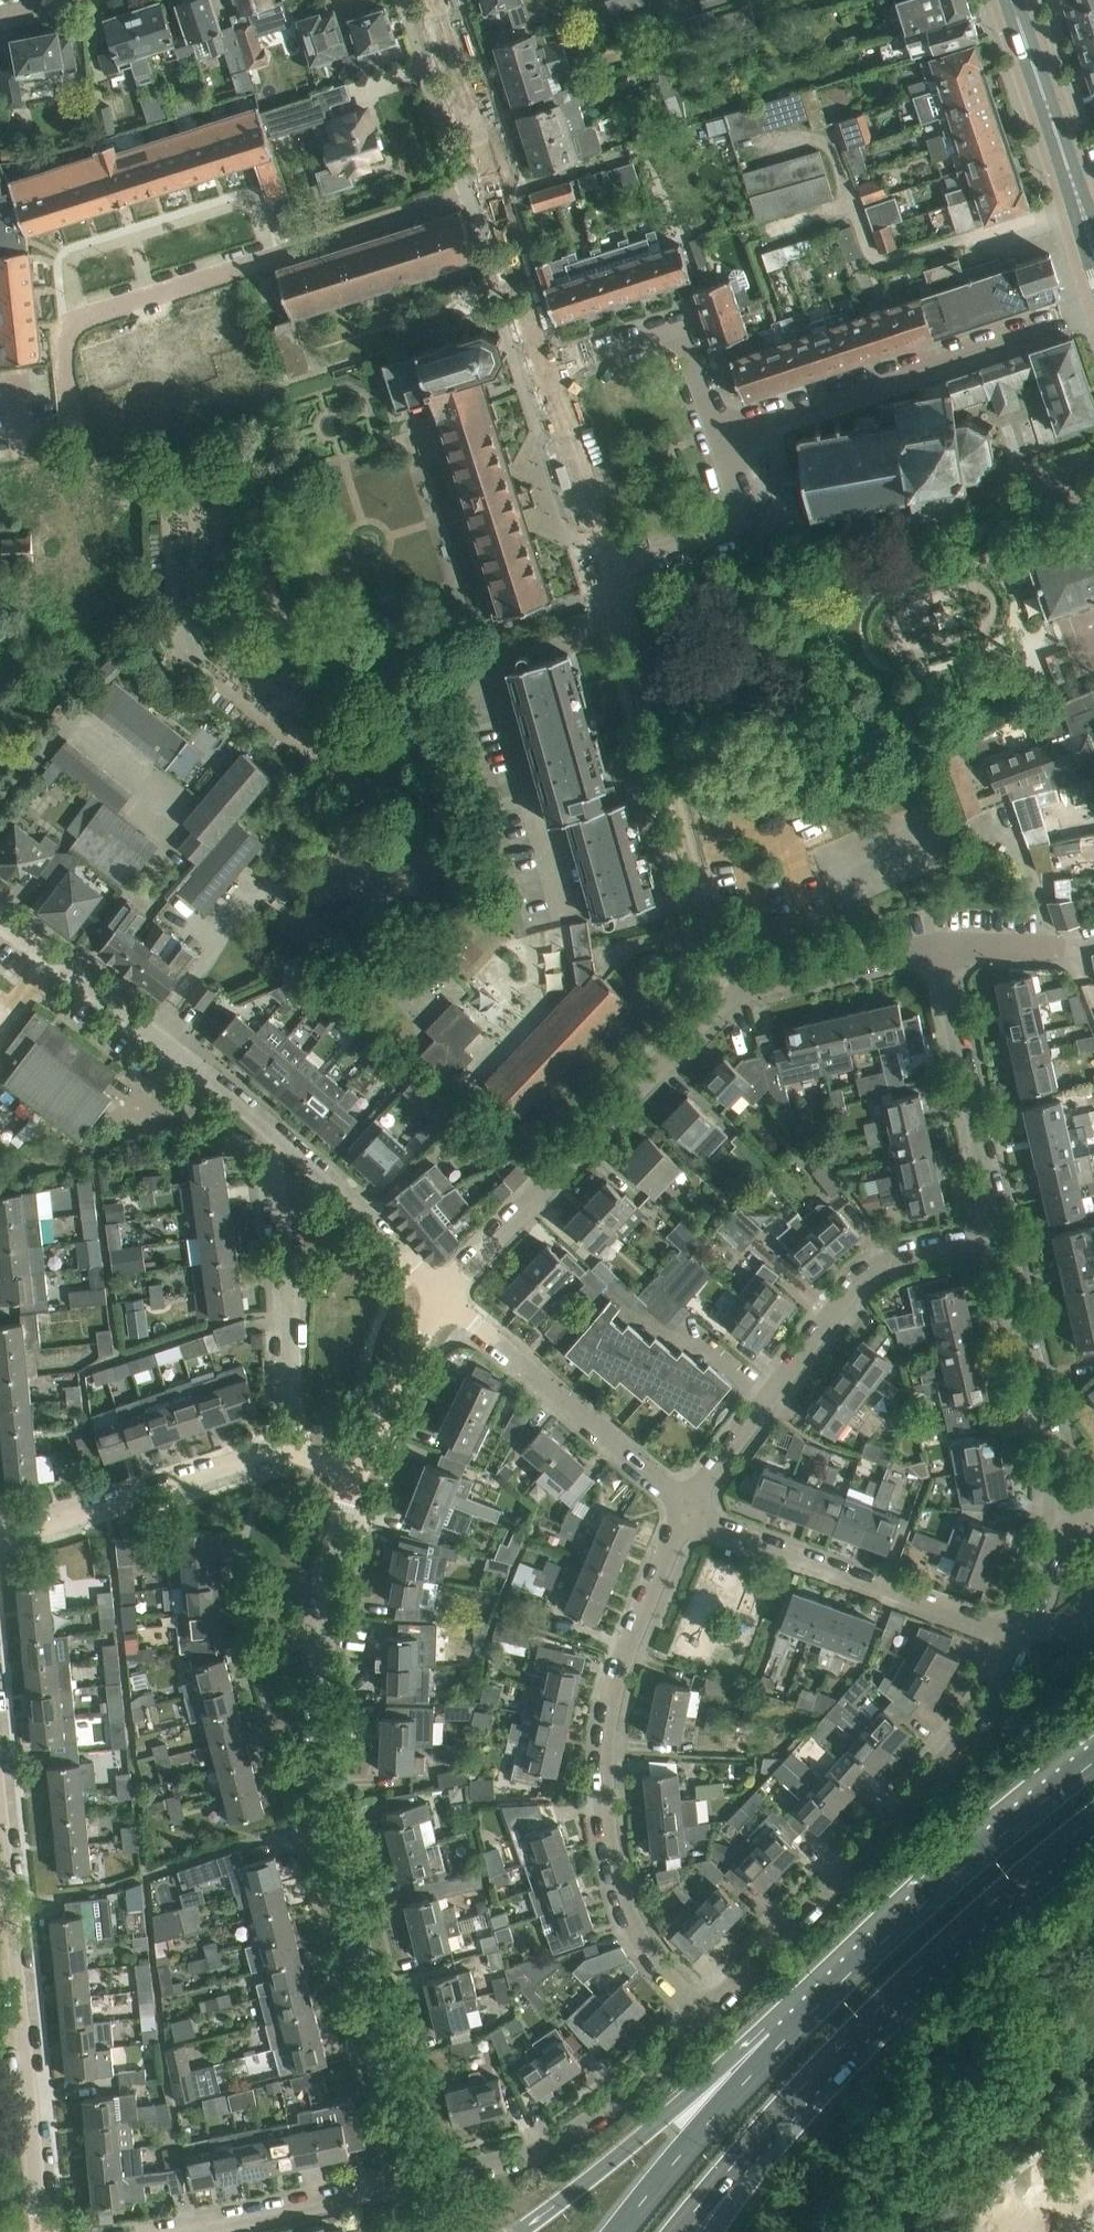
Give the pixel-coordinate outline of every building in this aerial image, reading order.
[(179,2),(188,32),(195,54),(197,54),(199,60),(215,54),(226,50),(228,57),(242,52),(233,25),(220,30),(214,14),(210,0),(186,0),(179,2)] [(241,12),(230,16),(233,25),(242,52),(247,68),(247,69),(270,63),(264,46),(262,46),(259,36),(290,26),(282,0),(279,0),(273,2),(273,0),(237,0),(241,12)] [(496,31),(501,44),(520,39),(519,38),(533,33),(523,0),(482,0),(487,14),(508,7),(514,25),(496,31)] [(533,33),(535,33),(534,33),(531,23),(545,19),(542,10),(539,0),(523,0),(533,33)] [(612,16),(646,5),(644,0),(606,0),(612,16)] [(895,1),(904,32),(905,31),(930,24),(941,21),(942,21),(949,19),(970,12),(966,0),(898,0),(895,1)] [(1069,13),(1093,5),(1093,0),(1064,0),(1069,13)] [(147,53),(163,48),(168,63),(195,54),(188,32),(173,37),(162,3),(134,12),(147,53)] [(1067,20),(1069,26),(1073,28),(1077,38),(1077,39),(1093,33),(1093,5),(1069,13),(1069,16),(1067,20)] [(383,9),(347,20),(357,53),(363,73),(380,68),(374,49),(394,43),(383,9)] [(710,10),(682,19),(691,47),(719,39),(718,37),(712,17),(710,10)] [(733,10),(712,17),(718,37),(739,31),(733,10)] [(114,50),(100,54),(104,67),(106,75),(134,66),(137,76),(153,71),(147,53),(134,12),(105,22),(114,50)] [(319,15),(301,21),(307,42),(314,62),(331,56),(345,52),(333,13),(320,17),(319,15)] [(905,31),(904,32),(912,57),(935,52),(957,45),(978,38),(972,16),(950,23),(943,25),(942,21),(941,21),(930,24),(905,31)] [(501,44),(497,46),(505,73),(566,54),(561,37),(548,41),(544,30),(535,33),(534,33),(533,33),(519,38),(520,39),(518,39),(501,44)] [(20,77),(44,72),(44,75),(77,69),(71,37),(59,39),(58,32),(55,33),(52,31),(48,31),(45,32),(42,33),(40,36),(11,41),(16,67),(1,70),(8,108),(25,105),(20,77)] [(1075,46),(1077,52),(1082,53),(1085,63),(1093,60),(1093,33),(1077,39),(1078,42),(1075,46)] [(923,63),(928,80),(924,82),(923,80),(908,85),(912,96),(980,73),(977,66),(981,64),(975,45),(923,63)] [(346,56),(342,57),(349,78),(363,73),(357,53),(346,56)] [(572,70),(566,54),(505,73),(515,105),(538,98),(579,85),(579,84),(562,89),(558,75),(572,70)] [(680,90),(673,55),(657,60),(661,80),(656,82),(663,96),(680,90)] [(1083,71),(1085,77),(1090,79),(1093,90),(1093,60),(1085,63),(1085,64),(1086,67),(1083,71)] [(247,68),(233,72),(239,91),(253,86),(247,69),(247,68)] [(989,101),(980,73),(912,96),(921,124),(941,117),(989,101)] [(341,85),(311,95),(312,97),(316,110),(320,121),(336,116),(332,105),(346,100),(351,99),(346,83),(341,85)] [(528,146),(587,128),(580,105),(585,103),(579,85),(538,98),(541,109),(519,117),(528,146)] [(827,124),(816,87),(802,91),(810,118),(809,118),(812,129),(827,124)] [(795,122),(809,118),(810,118),(802,91),(787,95),(795,122)] [(159,92),(140,98),(148,120),(166,115),(159,92)] [(779,127),(795,122),(787,95),(771,100),(779,127)] [(312,97),(261,114),(268,137),(320,121),(316,110),(312,97)] [(764,132),(779,127),(771,100),(756,105),(764,132)] [(941,117),(946,134),(943,135),(943,133),(926,139),(930,150),(998,127),(989,101),(941,117)] [(110,105),(95,108),(100,133),(115,130),(110,105)] [(748,136),(764,132),(756,105),(740,109),(748,136)] [(259,107),(116,152),(114,144),(95,150),(96,154),(9,182),(12,190),(2,193),(0,177),(0,362),(41,358),(29,251),(23,252),(21,236),(254,162),(266,198),(264,201),(267,202),(268,199),(286,193),(268,137),(261,114),(259,107)] [(732,141),(748,136),(740,109),(724,114),(732,141)] [(366,110),(336,120),(329,122),(336,143),(327,146),(334,165),(316,171),(323,194),(353,184),(347,165),(350,165),(352,172),(370,166),(367,159),(383,154),(375,130),(373,131),(366,110)] [(863,113),(835,122),(844,150),(845,149),(859,145),(872,140),(863,113)] [(532,158),(528,162),(531,170),(536,171),(537,174),(558,167),(596,155),(600,154),(598,150),(601,149),(594,127),(591,128),(591,126),(587,128),(528,146),(532,158)] [(949,154),(953,153),(959,171),(1007,155),(998,127),(930,150),(934,162),(950,157),(949,154)] [(859,145),(845,149),(853,175),(867,170),(859,146),(859,145)] [(827,174),(819,150),(805,154),(812,179),(827,174)] [(805,154),(789,159),(797,183),(812,179),(805,154)] [(948,204),(1015,182),(1007,155),(959,171),(964,187),(961,188),(960,187),(944,193),(948,204)] [(789,159),(774,163),(782,188),(797,183),(789,159)] [(633,162),(607,170),(611,183),(622,179),(625,190),(640,185),(633,162)] [(774,163),(759,167),(767,192),(782,188),(774,163)] [(759,167),(743,172),(750,198),(767,193),(767,192),(759,167)] [(582,191),(599,186),(595,172),(578,178),(582,191)] [(820,203),(834,199),(827,174),(812,179),(820,203)] [(882,176),(858,185),(864,204),(888,195),(882,176)] [(805,207),(820,203),(812,179),(797,183),(805,207)] [(561,203),(576,198),(571,181),(555,186),(561,203)] [(948,204),(956,231),(976,225),(1008,215),(1029,208),(1022,189),(1018,190),(1015,182),(948,204)] [(790,212),(805,207),(797,183),(782,188),(790,212)] [(555,186),(550,187),(529,194),(534,211),(535,212),(561,203),(555,186)] [(774,216),(790,212),(782,188),(767,192),(767,193),(774,216)] [(750,198),(757,221),(774,216),(767,193),(750,198)] [(893,199),(865,208),(872,229),(890,224),(900,221),(893,199)] [(461,210),(424,222),(440,273),(477,261),(461,210)] [(403,285),(440,273),(424,222),(387,234),(403,285)] [(898,247),(890,224),(872,229),(880,253),(898,247)] [(851,225),(835,231),(845,262),(861,256),(851,225)] [(646,231),(650,244),(659,241),(655,228),(646,231)] [(646,231),(645,232),(647,237),(630,242),(628,237),(619,240),(626,261),(625,262),(636,297),(664,288),(653,253),(652,253),(650,244),(646,231)] [(387,234),(350,245),(366,296),(403,285),(387,234)] [(698,237),(689,240),(698,265),(706,286),(694,290),(696,297),(703,319),(738,307),(738,308),(748,304),(751,303),(751,302),(746,287),(750,286),(745,274),(743,270),(739,268),(735,268),(731,271),(729,275),(729,279),(715,283),(707,261),(698,237)] [(769,266),(816,251),(812,238),(765,253),(769,266)] [(609,306),(636,297),(625,262),(626,261),(619,240),(618,241),(620,246),(602,251),(600,246),(592,249),(609,306)] [(680,244),(653,253),(664,288),(692,280),(680,244)] [(313,257),(329,308),(366,296),(350,245),(313,257)] [(582,315),(609,306),(592,249),(590,250),(592,255),(579,259),(578,257),(566,261),(571,279),(582,315)] [(536,264),(548,300),(556,323),(582,315),(571,279),(566,261),(578,257),(576,251),(562,255),(563,257),(549,261),(549,260),(536,264)] [(933,339),(1060,297),(1055,283),(1059,282),(1050,254),(1017,265),(1015,259),(1001,264),(999,258),(962,270),(958,259),(924,270),(926,275),(932,293),(919,297),(933,339)] [(329,308),(313,257),(276,269),(292,319),(292,320),(295,319),(329,308)] [(905,348),(933,339),(919,297),(932,293),(926,275),(916,278),(919,290),(912,292),(914,299),(892,306),(888,292),(887,293),(905,348)] [(864,315),(878,357),(905,348),(887,293),(877,296),(881,309),(864,315)] [(751,303),(748,304),(751,313),(762,309),(759,300),(751,303)] [(738,307),(703,319),(713,346),(747,335),(738,308),(738,307)] [(878,357),(864,315),(849,320),(846,310),(844,310),(835,313),(852,365),(878,357)] [(809,323),(812,332),(826,374),(852,365),(835,313),(809,323)] [(800,383),(826,374),(812,332),(798,337),(795,328),(796,327),(792,316),(779,320),(800,383)] [(311,370),(295,319),(292,320),(292,319),(273,325),(289,377),(311,370)] [(800,383),(779,320),(771,323),(772,326),(770,327),(776,344),(762,349),(756,332),(755,332),(761,349),(775,391),(800,383)] [(428,350),(381,365),(396,411),(433,399),(495,596),(487,598),(493,618),(530,607),(551,600),(550,599),(555,597),(550,580),(545,582),(537,555),(542,553),(536,536),(531,538),(528,529),(522,509),(517,492),(507,463),(513,461),(507,444),(502,446),(494,419),(499,417),(493,401),(488,402),(483,384),(501,378),(504,376),(497,368),(503,357),(507,357),(507,354),(503,353),(501,347),(499,342),(503,339),(500,336),(497,339),(486,333),(487,329),(483,328),(483,333),(470,337),(468,331),(463,332),(465,338),(453,343),(450,343),(449,338),(445,339),(447,344),(432,349),(430,344),(426,345),(428,350)] [(972,509),(966,479),(976,477),(979,484),(984,481),(981,474),(992,462),(1000,464),(1001,458),(994,456),(990,434),(996,430),(993,425),(987,430),(972,422),(973,414),(967,413),(966,421),(957,422),(955,411),(992,398),(999,416),(1023,408),(1017,389),(1024,387),(1025,382),(1024,379),(1038,374),(1058,432),(1093,421),(1093,402),(1073,338),(919,389),(920,398),(877,405),(877,410),(881,409),(881,414),(854,419),(856,429),(841,432),(839,421),(835,422),(837,433),(822,435),(820,425),(815,425),(817,436),(798,440),(803,469),(785,473),(788,490),(806,488),(811,517),(830,514),(832,524),(837,523),(835,513),(850,510),(852,521),(857,520),(855,510),(870,507),(872,517),(891,513),(893,523),(972,509)] [(761,349),(730,359),(739,387),(743,399),(746,400),(775,391),(761,349)] [(417,452),(434,452),(434,438),(417,438),(417,452)] [(1026,555),(1046,616),(1093,600),(1093,534),(1089,536),(1086,525),(1066,531),(1069,541),(1049,548),(1026,555)] [(33,535),(2,538),(4,557),(35,555),(33,535)] [(595,920),(602,918),(604,924),(605,925),(605,926),(606,927),(608,928),(609,928),(611,928),(613,927),(614,927),(615,925),(616,924),(616,922),(616,920),(615,914),(655,903),(650,885),(655,884),(646,851),(641,852),(637,838),(642,837),(637,818),(631,819),(626,801),(615,804),(610,787),(606,788),(601,771),(606,770),(597,736),(592,738),(583,705),(588,703),(579,670),(573,672),(568,654),(531,664),(530,658),(529,657),(528,656),(526,655),(525,654),(524,654),(521,654),(520,655),(519,656),(518,657),(518,658),(517,659),(517,660),(517,661),(517,662),(519,668),(515,669),(552,802),(546,804),(551,824),(567,820),(595,920)] [(454,670),(451,659),(441,662),(444,673),(454,670)] [(457,681),(454,670),(444,673),(447,683),(457,681)] [(90,709),(165,769),(166,768),(167,769),(170,765),(184,776),(201,755),(187,744),(189,741),(188,741),(188,740),(113,679),(90,709)] [(460,691),(457,681),(447,683),(450,694),(460,691)] [(1062,700),(1043,707),(1049,724),(1049,723),(1051,727),(1049,728),(1046,736),(1048,742),(988,764),(998,793),(1009,789),(1013,799),(1055,788),(1080,782),(1074,766),(1093,759),(1093,760),(1093,688),(1073,696),(1073,695),(1062,699),(1062,700)] [(463,702),(460,691),(450,694),(453,705),(463,702)] [(466,712),(463,702),(453,705),(456,715),(466,712)] [(469,723),(466,712),(456,715),(459,726),(469,723)] [(472,733),(469,723),(459,726),(462,736),(472,733)] [(475,744),(472,733),(462,736),(465,747),(475,744)] [(68,739),(52,760),(53,761),(65,770),(104,800),(104,801),(105,802),(119,812),(119,811),(134,793),(68,739)] [(478,755),(475,744),(465,747),(468,757),(478,755)] [(960,751),(933,760),(945,793),(954,821),(981,811),(976,797),(970,779),(960,751)] [(194,830),(179,848),(199,865),(237,820),(273,778),(243,752),(184,822),(194,830)] [(481,765),(478,755),(468,757),(470,768),(481,765)] [(53,761),(40,779),(51,787),(65,770),(53,761)] [(483,776),(481,765),(470,768),(473,779),(483,776)] [(486,786),(483,776),(473,779),(476,789),(486,786)] [(489,797),(486,786),(476,789),(479,800),(489,797)] [(1028,845),(1049,842),(1039,806),(1059,801),(1055,788),(1013,799),(1022,829),(1028,845)] [(93,794),(68,827),(77,834),(105,802),(104,801),(103,801),(93,794)] [(492,808),(489,797),(479,800),(482,810),(492,808)] [(495,818),(492,808),(482,810),(485,821),(495,818)] [(498,829),(495,818),(485,821),(488,831),(498,829)] [(239,821),(190,879),(210,896),(235,865),(242,871),(248,864),(265,844),(250,831),(239,821)] [(8,880),(16,869),(22,874),(27,867),(37,875),(40,872),(56,851),(59,846),(45,836),(40,843),(15,824),(0,844),(0,874),(8,880)] [(501,839),(498,829),(488,831),(491,842),(501,839)] [(504,850),(501,839),(491,842),(494,853),(504,850)] [(1028,845),(1029,847),(1029,846),(1038,872),(1053,869),(1048,843),(1050,843),(1049,842),(1028,845)] [(507,860),(504,850),(494,853),(497,863),(507,860)] [(510,871),(507,860),(497,863),(500,874),(510,871)] [(57,892),(43,909),(71,931),(100,893),(71,872),(62,866),(60,868),(52,880),(60,887),(57,892)] [(513,882),(510,871),(500,874),(503,884),(513,882)] [(1071,899),(1070,878),(1054,879),(1056,901),(1071,899)] [(516,892),(513,882),(503,884),(505,895),(516,892)] [(518,903),(516,892),(505,895),(508,905),(518,903)] [(1058,929),(1061,928),(1080,925),(1071,900),(1071,899),(1056,901),(1049,902),(1058,929)] [(157,951),(158,952),(172,933),(158,923),(148,936),(149,936),(144,942),(132,933),(146,915),(126,901),(122,907),(108,925),(115,930),(99,951),(133,977),(148,957),(151,959),(157,951)] [(521,913),(518,903),(508,905),(511,916),(521,913)] [(524,924),(521,913),(511,916),(514,927),(524,924)] [(587,921),(570,923),(576,959),(573,959),(576,980),(579,983),(485,1083),(504,1100),(520,1115),(628,1001),(595,970),(590,938),(587,921)] [(527,934),(524,924),(514,927),(517,937),(527,934)] [(157,951),(151,959),(148,957),(133,977),(163,1000),(198,953),(194,950),(185,944),(172,933),(158,952),(157,951)] [(1036,970),(1019,969),(1009,968),(1009,979),(996,982),(1003,1012),(1038,1004),(1038,1003),(1047,1001),(1047,1003),(1063,999),(1063,996),(1048,1000),(1048,998),(1051,997),(1049,989),(1035,992),(1031,970),(1036,971),(1036,970)] [(282,1003),(305,978),(303,976),(268,991),(282,1003)] [(215,991),(202,982),(189,998),(202,1008),(215,991)] [(1078,996),(1069,998),(1075,1024),(1088,1021),(1079,999),(1078,996)] [(898,1002),(869,1009),(877,1044),(885,1043),(905,1038),(908,1050),(924,1046),(926,1052),(927,1051),(918,1015),(902,1018),(898,1002)] [(331,1029),(342,1016),(343,1015),(329,1003),(328,1004),(322,1010),(329,1016),(323,1022),(331,1029)] [(280,1024),(290,1012),(280,1004),(270,1015),(280,1024)] [(1009,1039),(1044,1031),(1038,1004),(1003,1012),(1009,1039)] [(435,1038),(417,1057),(446,1086),(457,1075),(459,1076),(460,1075),(461,1075),(462,1074),(463,1074),(463,1073),(464,1072),(465,1071),(465,1070),(466,1069),(466,1068),(465,1067),(474,1057),(465,1047),(483,1028),(463,1009),(435,1038)] [(877,1044),(869,1009),(842,1015),(851,1051),(877,1044)] [(37,1012),(6,1052),(19,1062),(6,1080),(82,1137),(112,1097),(103,1090),(117,1072),(37,1012)] [(215,1039),(235,1057),(257,1032),(236,1014),(215,1039)] [(813,1022),(825,1072),(825,1074),(854,1068),(851,1051),(842,1015),(813,1022)] [(342,1016),(331,1029),(345,1041),(356,1028),(342,1016)] [(257,1032),(235,1057),(255,1074),(276,1049),(277,1049),(285,1040),(289,1036),(268,1018),(257,1032)] [(813,1022),(785,1028),(789,1046),(775,1049),(776,1053),(763,1056),(762,1053),(761,1053),(761,1055),(770,1087),(773,1099),(781,1109),(782,1109),(789,1107),(783,1082),(825,1072),(813,1022)] [(1015,1067),(1051,1059),(1044,1031),(1009,1039),(1015,1067)] [(275,1091),(309,1053),(289,1036),(277,1049),(276,1049),(255,1074),(275,1091)] [(1077,1041),(1080,1054),(1093,1051),(1093,1036),(1077,1041)] [(369,1039),(361,1049),(372,1059),(381,1050),(369,1039)] [(372,1059),(365,1067),(377,1078),(380,1075),(394,1087),(406,1072),(381,1050),(372,1059)] [(879,1054),(883,1066),(898,1063),(895,1050),(879,1054)] [(725,1058),(703,1081),(719,1096),(728,1104),(738,1094),(751,1107),(770,1087),(761,1055),(743,1060),(741,1058),(734,1066),(725,1058)] [(306,1056),(275,1091),(296,1109),(326,1073),(306,1056)] [(1051,1059),(1015,1067),(1022,1095),(1057,1088),(1051,1059)] [(326,1073),(296,1109),(315,1126),(346,1091),(326,1073)] [(884,1073),(855,1079),(859,1096),(888,1089),(884,1073)] [(346,1091),(315,1126),(336,1144),(358,1119),(348,1111),(360,1097),(349,1087),(346,1091)] [(845,1104),(842,1088),(829,1091),(833,1107),(845,1104)] [(432,1118),(416,1134),(426,1145),(427,1145),(444,1128),(461,1111),(440,1094),(426,1111),(425,1112),(432,1118)] [(890,1131),(926,1123),(919,1094),(883,1102),(890,1131)] [(687,1098),(664,1122),(691,1148),(702,1157),(724,1133),(714,1124),(687,1098)] [(1025,1108),(1031,1137),(1066,1129),(1060,1100),(1025,1108)] [(479,1127),(461,1111),(444,1128),(463,1145),(479,1127)] [(1091,1123),(1088,1112),(1074,1115),(1076,1126),(1091,1123)] [(375,1119),(349,1149),(357,1157),(354,1160),(376,1180),(406,1145),(375,1119)] [(879,1120),(863,1124),(866,1137),(882,1133),(879,1120)] [(896,1158),(932,1150),(926,1123),(890,1131),(896,1158)] [(1091,1123),(1076,1126),(1078,1138),(1093,1135),(1091,1123)] [(1038,1165),(1073,1157),(1066,1129),(1031,1137),(1038,1165)] [(735,1145),(730,1150),(733,1152),(762,1180),(776,1165),(740,1131),(731,1141),(735,1145)] [(882,1133),(866,1137),(868,1148),(885,1144),(882,1133)] [(678,1166),(649,1138),(625,1164),(654,1191),(678,1166)] [(932,1150),(896,1158),(900,1175),(903,1187),(939,1178),(936,1169),(943,1167),(939,1149),(932,1151),(932,1150)] [(226,1179),(222,1153),(190,1157),(193,1184),(226,1179)] [(1073,1157),(1038,1165),(1043,1192),(1079,1184),(1093,1180),(1087,1154),(1073,1157)] [(431,1205),(456,1187),(436,1163),(385,1206),(404,1227),(431,1205)] [(842,1187),(833,1175),(823,1163),(812,1172),(831,1196),(842,1187)] [(512,1190),(513,1191),(528,1177),(517,1165),(502,1180),(503,1181),(512,1191),(512,1190)] [(874,1180),(862,1183),(863,1187),(865,1196),(893,1189),(903,1187),(900,1175),(890,1177),(875,1181),(874,1180)] [(101,1181),(103,1195),(117,1193),(114,1178),(101,1181)] [(865,1196),(858,1197),(867,1209),(882,1206),(883,1208),(907,1202),(910,1215),(945,1207),(939,1178),(903,1187),(893,1189),(865,1196)] [(230,1206),(226,1179),(193,1184),(197,1210),(230,1206)] [(495,1188),(493,1191),(502,1200),(512,1191),(503,1181),(495,1188)] [(585,1205),(618,1235),(619,1233),(614,1229),(636,1205),(625,1194),(623,1197),(607,1182),(585,1205)] [(1079,1184),(1043,1192),(1050,1222),(1086,1214),(1079,1184)] [(456,1187),(431,1205),(404,1227),(432,1261),(433,1262),(443,1254),(445,1256),(447,1256),(458,1247),(458,1244),(457,1242),(483,1220),(456,1187)] [(0,1195),(0,1222),(40,1218),(37,1191),(23,1193),(0,1195)] [(96,1212),(94,1199),(79,1201),(81,1214),(96,1212)] [(126,1218),(124,1202),(107,1204),(109,1220),(126,1218)] [(819,1202),(802,1218),(812,1229),(836,1256),(859,1235),(835,1209),(831,1203),(819,1202)] [(585,1205),(566,1225),(593,1251),(604,1239),(609,1244),(618,1235),(585,1205)] [(233,1232),(230,1206),(197,1210),(200,1237),(233,1232)] [(740,1230),(752,1241),(763,1229),(738,1207),(727,1218),(740,1230)] [(96,1212),(81,1214),(83,1225),(97,1223),(96,1212)] [(673,1226),(698,1249),(711,1235),(686,1212),(673,1226)] [(788,1225),(776,1235),(812,1276),(836,1256),(812,1229),(802,1218),(797,1212),(786,1222),(788,1225)] [(40,1218),(0,1222),(0,1249),(43,1245),(40,1218)] [(752,1241),(740,1230),(727,1218),(716,1229),(741,1252),(752,1241)] [(119,1222),(106,1223),(110,1248),(123,1246),(119,1222)] [(667,1281),(690,1256),(691,1256),(698,1249),(673,1226),(666,1234),(681,1248),(659,1272),(667,1281)] [(1088,1227),(1053,1235),(1060,1263),(1093,1255),(1093,1226),(1088,1227)] [(200,1237),(189,1238),(192,1265),(204,1263),(237,1259),(233,1232),(200,1237)] [(103,1265),(99,1240),(85,1242),(88,1267),(103,1265)] [(123,1246),(110,1248),(113,1275),(147,1271),(142,1244),(123,1246)] [(0,1249),(0,1275),(0,1276),(31,1274),(46,1272),(43,1245),(0,1249)] [(579,1277),(587,1270),(567,1251),(561,1258),(547,1245),(525,1269),(551,1293),(572,1270),(579,1277)] [(1066,1291),(1093,1285),(1093,1255),(1060,1263),(1066,1291)] [(688,1312),(689,1311),(684,1306),(694,1295),(695,1295),(686,1287),(703,1268),(690,1256),(667,1281),(661,1288),(688,1312)] [(237,1259),(204,1263),(208,1289),(240,1285),(237,1259)] [(608,1284),(615,1276),(616,1274),(600,1259),(592,1269),(608,1284)] [(763,1262),(738,1295),(746,1302),(776,1325),(795,1299),(777,1286),(774,1283),(780,1275),(763,1262)] [(607,1284),(608,1284),(592,1269),(589,1267),(587,1270),(579,1277),(585,1282),(578,1290),(591,1302),(607,1284)] [(525,1269),(502,1292),(536,1324),(546,1313),(538,1306),(551,1293),(525,1269)] [(0,1276),(3,1303),(33,1300),(33,1299),(48,1298),(46,1272),(31,1274),(0,1276)] [(638,1295),(616,1274),(615,1276),(646,1306),(661,1288),(667,1281),(659,1272),(638,1295)] [(639,1314),(647,1307),(666,1323),(673,1330),(688,1312),(661,1288),(646,1306),(615,1276),(608,1284),(607,1284),(639,1314)] [(948,1276),(908,1285),(914,1311),(917,1324),(934,1321),(969,1313),(963,1284),(951,1287),(948,1276)] [(162,1283),(149,1284),(151,1297),(164,1296),(162,1283)] [(244,1311),(240,1285),(208,1289),(211,1316),(244,1311)] [(1072,1319),(1093,1314),(1093,1285),(1066,1291),(1072,1319)] [(105,1287),(70,1291),(71,1307),(107,1303),(105,1287)] [(738,1295),(719,1320),(758,1349),(776,1325),(746,1302),(738,1295)] [(164,1296),(151,1297),(152,1308),(166,1307),(164,1296)] [(702,1418),(728,1389),(733,1383),(709,1363),(705,1368),(683,1349),(678,1355),(656,1336),(651,1341),(629,1323),(624,1329),(611,1318),(620,1308),(611,1299),(566,1351),(579,1363),(584,1357),(606,1376),(611,1370),(633,1389),(638,1383),(661,1402),(666,1397),(688,1416),(693,1410),(702,1418)] [(556,1343),(580,1318),(569,1308),(545,1333),(556,1343)] [(145,1309),(126,1312),(129,1337),(148,1335),(145,1309)] [(0,1325),(0,1352),(35,1349),(35,1348),(41,1347),(37,1312),(27,1313),(20,1313),(21,1323),(6,1325),(0,1325)] [(976,1341),(969,1313),(934,1321),(940,1350),(976,1341)] [(1072,1319),(1079,1348),(1083,1347),(1085,1352),(1093,1350),(1093,1314),(1072,1319)] [(896,1315),(884,1318),(890,1328),(891,1330),(897,1329),(899,1328),(896,1315)] [(221,1326),(214,1329),(215,1332),(219,1345),(247,1335),(245,1319),(243,1319),(221,1326)] [(899,1328),(897,1329),(900,1344),(914,1341),(910,1326),(899,1328)] [(844,1366),(872,1386),(891,1361),(877,1350),(887,1337),(882,1328),(869,1345),(863,1340),(844,1366)] [(111,1330),(96,1331),(98,1342),(112,1341),(111,1330)] [(112,1341),(98,1342),(99,1355),(114,1354),(112,1341)] [(920,1371),(919,1371),(921,1382),(982,1369),(976,1341),(940,1350),(944,1366),(920,1371)] [(187,1342),(179,1344),(183,1357),(184,1360),(192,1357),(191,1354),(187,1342)] [(28,1376),(38,1375),(35,1349),(0,1352),(0,1379),(28,1376)] [(159,1365),(170,1361),(166,1349),(155,1352),(159,1365)] [(148,1369),(159,1365),(155,1352),(144,1356),(148,1369)] [(258,1409),(243,1365),(218,1374),(219,1375),(222,1386),(233,1418),(258,1409)] [(468,1376),(454,1406),(491,1423),(504,1396),(496,1392),(502,1381),(490,1375),(492,1372),(476,1365),(470,1377),(468,1376)] [(115,1366),(105,1369),(109,1381),(119,1378),(115,1366)] [(826,1390),(854,1411),(877,1430),(885,1419),(873,1410),(885,1395),(872,1386),(844,1366),(826,1390)] [(109,1381),(105,1369),(93,1373),(97,1385),(109,1381)] [(922,1385),(908,1388),(909,1390),(911,1397),(914,1396),(913,1391),(924,1388),(925,1394),(939,1391),(943,1407),(953,1405),(953,1406),(967,1403),(971,1402),(989,1398),(982,1369),(921,1382),(922,1385)] [(233,1418),(222,1386),(219,1375),(193,1384),(197,1395),(207,1426),(233,1418)] [(31,1403),(28,1376),(0,1379),(0,1406),(31,1403)] [(167,1388),(182,1434),(207,1426),(197,1395),(185,1399),(180,1383),(167,1388)] [(67,1399),(81,1398),(80,1385),(66,1387),(67,1399)] [(182,1434),(167,1388),(142,1397),(157,1443),(159,1442),(160,1445),(163,1446),(170,1444),(172,1441),(171,1438),(182,1434)] [(870,1438),(877,1430),(854,1411),(826,1390),(807,1414),(835,1435),(846,1420),(870,1438)] [(894,1394),(892,1394),(895,1403),(902,1430),(917,1426),(918,1426),(911,1397),(909,1390),(908,1390),(894,1394)] [(142,1397),(116,1406),(118,1411),(121,1420),(131,1451),(157,1443),(142,1397)] [(81,1398),(67,1399),(68,1411),(82,1409),(81,1398)] [(3,1432),(33,1429),(31,1403),(0,1406),(0,1407),(3,1432)] [(454,1406),(440,1434),(452,1440),(460,1444),(469,1448),(474,1451),(477,1452),(485,1436),(491,1423),(454,1406)] [(106,1460),(131,1451),(121,1420),(95,1429),(106,1460)] [(951,1444),(976,1439),(972,1420),(947,1426),(951,1444)] [(509,1421),(501,1434),(514,1442),(522,1428),(509,1421)] [(545,1469),(563,1447),(542,1428),(523,1450),(545,1469)] [(3,1432),(5,1459),(36,1456),(33,1429),(3,1432)] [(794,1432),(786,1455),(797,1459),(801,1450),(804,1440),(794,1432)] [(76,1439),(80,1451),(94,1447),(89,1434),(76,1439)] [(955,1472),(955,1473),(1002,1463),(997,1435),(976,1439),(951,1444),(950,1444),(955,1472)] [(452,1440),(445,1454),(467,1463),(468,1463),(474,1451),(469,1448),(460,1444),(452,1440)] [(804,1440),(801,1450),(828,1461),(831,1451),(804,1440)] [(867,1440),(861,1456),(888,1466),(894,1450),(867,1440)] [(94,1447),(80,1451),(84,1463),(85,1462),(86,1467),(99,1462),(94,1447)] [(537,1477),(572,1507),(595,1480),(582,1469),(585,1466),(563,1447),(545,1469),(537,1477)] [(36,1456),(5,1459),(8,1486),(39,1482),(37,1470),(37,1460),(36,1456)] [(923,1478),(930,1477),(927,1460),(908,1465),(921,1477),(923,1478)] [(427,1463),(416,1491),(474,1513),(496,1521),(501,1509),(467,1496),(468,1495),(474,1481),(460,1476),(447,1471),(437,1467),(427,1463)] [(840,1468),(828,1463),(823,1477),(823,1478),(834,1483),(840,1468)] [(955,1473),(957,1485),(961,1502),(1008,1493),(1002,1463),(955,1473)] [(507,1465),(499,1474),(509,1483),(517,1474),(507,1465)] [(792,1477),(764,1467),(752,1502),(779,1512),(792,1477)] [(822,1477),(811,1473),(810,1472),(807,1483),(792,1477),(779,1512),(806,1522),(822,1477)] [(820,1487),(823,1478),(823,1477),(822,1477),(806,1522),(833,1531),(846,1497),(820,1487)] [(881,1483),(861,1541),(888,1551),(896,1531),(903,1533),(908,1520),(885,1512),(886,1511),(896,1483),(883,1478),(881,1483)] [(846,1497),(833,1531),(861,1541),(881,1483),(869,1479),(864,1493),(866,1493),(862,1503),(846,1497)] [(416,1491),(405,1518),(414,1521),(426,1526),(439,1531),(442,1525),(444,1525),(466,1534),(474,1513),(416,1491)] [(932,1507),(936,1495),(926,1491),(922,1503),(932,1507)] [(577,1528),(581,1517),(568,1512),(564,1523),(577,1528)] [(607,1512),(598,1532),(597,1536),(627,1549),(637,1524),(607,1512)] [(959,1515),(949,1542),(953,1544),(953,1543),(995,1559),(1005,1532),(984,1524),(971,1519),(962,1516),(959,1515)] [(564,1523),(563,1526),(559,1534),(572,1539),(577,1528),(564,1523)] [(166,1535),(168,1556),(169,1561),(215,1557),(212,1529),(172,1533),(166,1535)] [(501,1542),(495,1559),(513,1564),(525,1534),(515,1529),(508,1545),(501,1542)] [(995,1559),(953,1543),(953,1544),(949,1542),(916,1530),(912,1542),(957,1559),(951,1574),(985,1587),(995,1559)] [(395,1547),(391,1574),(439,1582),(443,1583),(447,1559),(458,1561),(460,1550),(449,1547),(429,1541),(401,1534),(399,1548),(395,1547)] [(617,1574),(627,1549),(597,1536),(586,1561),(617,1574)] [(118,1566),(131,1565),(133,1565),(133,1563),(135,1563),(133,1537),(115,1539),(118,1566)] [(215,1557),(169,1561),(172,1587),(172,1588),(184,1587),(217,1584),(215,1557)] [(488,1557),(484,1571),(508,1577),(511,1564),(512,1564),(513,1564),(495,1559),(488,1557)] [(539,1557),(535,1567),(557,1576),(561,1566),(539,1557)] [(900,1560),(896,1573),(903,1575),(908,1562),(900,1560)] [(520,1561),(512,1583),(514,1584),(513,1586),(519,1589),(522,1590),(523,1588),(535,1593),(536,1590),(543,1592),(546,1586),(552,1589),(557,1576),(535,1567),(522,1562),(520,1561)] [(606,1599),(617,1574),(586,1561),(576,1586),(606,1599)] [(131,1565),(118,1566),(119,1575),(119,1578),(134,1576),(133,1565),(131,1565)] [(391,1574),(386,1601),(398,1603),(395,1619),(432,1620),(439,1582),(391,1574)] [(49,1583),(18,1586),(21,1613),(52,1610),(66,1608),(64,1582),(49,1583)] [(184,1587),(172,1588),(174,1614),(177,1614),(220,1610),(217,1584),(184,1587)] [(596,1623),(606,1599),(576,1586),(565,1611),(596,1623)] [(98,1605),(113,1604),(112,1592),(97,1593),(98,1605)] [(793,1592),(781,1626),(808,1636),(821,1602),(793,1592)] [(815,1665),(827,1670),(848,1612),(821,1602),(808,1636),(823,1642),(815,1665)] [(113,1604),(98,1605),(99,1617),(113,1615),(114,1615),(113,1604)] [(123,1619),(137,1618),(136,1606),(122,1607),(123,1619)] [(21,1613),(23,1639),(54,1636),(52,1610),(21,1613)] [(177,1614),(181,1652),(190,1651),(190,1653),(219,1648),(218,1636),(223,1636),(222,1631),(226,1631),(225,1621),(221,1622),(220,1610),(177,1614)] [(863,1656),(876,1622),(848,1612),(827,1670),(839,1674),(845,1659),(833,1655),(836,1646),(863,1656)] [(124,1629),(125,1629),(138,1628),(137,1618),(123,1619),(124,1629)] [(449,1621),(448,1637),(474,1638),(474,1641),(485,1642),(490,1622),(475,1622),(449,1621)] [(492,1638),(528,1646),(531,1632),(496,1621),(492,1638)] [(905,1659),(917,1665),(945,1682),(959,1659),(946,1651),(947,1649),(948,1649),(953,1638),(921,1626),(916,1637),(918,1638),(905,1659)] [(885,1628),(879,1646),(889,1650),(895,1632),(892,1631),(885,1628)] [(778,1634),(773,1650),(785,1654),(790,1639),(778,1634)] [(54,1636),(23,1639),(26,1667),(70,1663),(67,1635),(54,1636)] [(385,1636),(384,1663),(431,1664),(431,1638),(385,1636)] [(104,1659),(118,1657),(117,1645),(103,1646),(104,1659)] [(545,1676),(535,1674),(532,1687),(575,1696),(581,1670),(561,1666),(564,1652),(539,1646),(535,1661),(548,1664),(545,1676)] [(118,1657),(104,1659),(105,1671),(120,1669),(118,1657)] [(185,1695),(185,1696),(231,1684),(225,1658),(193,1666),(196,1680),(183,1683),(185,1695)] [(910,1714),(922,1700),(931,1706),(945,1682),(917,1665),(905,1659),(892,1680),(885,1675),(879,1686),(910,1714)] [(73,1688),(70,1663),(26,1667),(29,1692),(73,1688)] [(384,1663),(383,1690),(389,1690),(388,1704),(431,1706),(432,1680),(432,1664),(431,1664),(384,1663)] [(836,1702),(891,1751),(897,1744),(902,1749),(915,1734),(914,1733),(913,1734),(901,1723),(910,1714),(879,1686),(879,1687),(885,1692),(893,1699),(885,1709),(874,1720),(856,1704),(874,1683),(862,1673),(836,1702)] [(686,1715),(691,1688),(658,1682),(653,1708),(686,1715)] [(121,1684),(114,1684),(107,1685),(109,1711),(124,1709),(121,1684)] [(185,1696),(191,1722),(238,1710),(231,1684),(185,1696)] [(532,1687),(526,1712),(569,1722),(575,1696),(532,1687)] [(73,1688),(29,1692),(32,1718),(75,1714),(73,1688)] [(132,1710),(145,1706),(157,1703),(153,1690),(131,1697),(132,1710)] [(446,1707),(474,1708),(475,1705),(462,1705),(462,1692),(446,1691),(446,1707)] [(798,1698),(795,1708),(812,1714),(816,1704),(799,1699),(798,1698)] [(891,1751),(836,1702),(827,1713),(857,1740),(839,1759),(857,1775),(867,1765),(873,1771),(875,1769),(880,1774),(890,1763),(885,1758),(891,1751)] [(145,1706),(132,1710),(134,1721),(148,1717),(145,1706)] [(721,1722),(724,1709),(709,1706),(706,1719),(721,1722)] [(382,1717),(381,1744),(414,1746),(430,1746),(432,1746),(434,1709),(431,1709),(388,1707),(388,1717),(382,1717)] [(680,1741),(686,1715),(653,1708),(648,1735),(680,1741)] [(124,1709),(109,1711),(111,1724),(125,1723),(124,1709)] [(191,1722),(206,1718),(212,1744),(244,1736),(238,1710),(191,1722)] [(513,1721),(510,1735),(520,1737),(530,1739),(563,1747),(569,1722),(526,1712),(523,1711),(520,1723),(513,1721)] [(63,1715),(32,1718),(32,1726),(34,1746),(48,1744),(49,1753),(79,1750),(78,1741),(75,1714),(63,1715)] [(706,1719),(704,1731),(719,1733),(721,1722),(706,1719)] [(563,1747),(530,1739),(520,1737),(510,1735),(506,1751),(517,1753),(511,1778),(541,1785),(544,1772),(557,1775),(563,1747)] [(251,1762),(244,1736),(212,1744),(219,1770),(251,1762)] [(153,1746),(156,1758),(170,1755),(167,1742),(153,1746)] [(414,1746),(381,1744),(381,1771),(425,1772),(426,1756),(414,1756),(414,1746)] [(839,1759),(831,1769),(822,1778),(793,1750),(783,1761),(813,1788),(812,1789),(837,1811),(855,1791),(848,1786),(857,1775),(839,1759)] [(170,1755),(156,1758),(159,1769),(173,1765),(170,1755)] [(783,1761),(773,1772),(789,1787),(802,1799),(795,1807),(794,1809),(796,1810),(787,1820),(800,1833),(809,1823),(818,1831),(837,1811),(812,1789),(813,1788),(783,1761)] [(257,1787),(251,1762),(219,1770),(225,1796),(257,1787)] [(53,1793),(83,1790),(81,1763),(50,1766),(53,1793)] [(465,1784),(469,1783),(468,1783),(468,1768),(438,1772),(441,1787),(465,1783),(465,1784)] [(648,1802),(681,1799),(678,1772),(645,1775),(648,1802)] [(117,1786),(131,1785),(130,1773),(116,1775),(117,1786)] [(469,1783),(469,1786),(470,1799),(472,1799),(472,1800),(496,1798),(494,1779),(471,1780),(471,1782),(469,1783)] [(697,1798),(725,1795),(724,1781),(695,1784),(697,1798)] [(131,1785),(117,1786),(118,1798),(133,1797),(131,1785)] [(264,1813),(257,1787),(225,1796),(232,1822),(264,1813)] [(53,1793),(55,1820),(86,1817),(83,1790),(53,1793)] [(166,1798),(168,1806),(171,1819),(184,1816),(180,1795),(166,1798)] [(650,1829),(683,1825),(699,1824),(696,1797),(681,1799),(648,1802),(649,1812),(645,1813),(642,1816),(643,1825),(646,1827),(650,1827),(650,1829)] [(143,1803),(143,1812),(148,1812),(165,1808),(163,1799),(147,1804),(143,1803)] [(438,1842),(431,1817),(427,1801),(384,1812),(388,1827),(387,1827),(393,1853),(438,1842)] [(538,1803),(502,1805),(508,1823),(522,1864),(567,1849),(559,1824),(546,1828),(541,1812),(538,1803)] [(738,1829),(751,1816),(741,1806),(728,1819),(727,1818),(727,1819),(727,1820),(738,1829)] [(86,1817),(55,1820),(58,1846),(89,1843),(89,1842),(86,1817)] [(756,1847),(780,1870),(799,1851),(765,1818),(747,1838),(757,1847),(756,1847)] [(457,1837),(471,1834),(468,1821),(454,1825),(457,1837)] [(650,1829),(653,1856),(686,1852),(683,1825),(650,1829)] [(135,1826),(121,1828),(122,1840),(136,1838),(135,1826)] [(136,1838),(122,1840),(123,1852),(137,1850),(136,1838)] [(438,1842),(393,1853),(400,1880),(413,1877),(445,1869),(438,1842)] [(729,1845),(716,1842),(712,1857),(725,1860),(729,1845)] [(89,1843),(58,1846),(61,1873),(83,1871),(92,1870),(92,1869),(89,1843)] [(500,1847),(483,1852),(490,1874),(506,1869),(500,1847)] [(756,1847),(738,1867),(762,1890),(780,1870),(756,1847)] [(240,1849),(217,1858),(223,1875),(230,1872),(235,1893),(237,1893),(281,1882),(275,1856),(244,1864),(240,1849)] [(567,1849),(522,1864),(523,1866),(524,1865),(527,1876),(531,1889),(532,1889),(533,1890),(576,1875),(567,1849)] [(223,1875),(217,1858),(177,1871),(183,1888),(223,1875)] [(710,1858),(693,1862),(716,1884),(726,1873),(710,1858)] [(680,1882),(676,1867),(656,1872),(661,1892),(680,1882)] [(445,1869),(413,1877),(416,1889),(448,1881),(445,1869)] [(506,1869),(490,1874),(490,1877),(491,1881),(495,1880),(496,1884),(511,1879),(507,1869),(506,1869)] [(448,1881),(416,1889),(419,1901),(406,1904),(407,1906),(401,1909),(403,1920),(410,1921),(413,1931),(445,1923),(444,1922),(458,1919),(455,1906),(444,1909),(441,1898),(485,1886),(481,1872),(448,1881)] [(576,1875),(533,1890),(538,1904),(541,1914),(552,1910),(584,1899),(576,1875)] [(240,1907),(253,1904),(256,1915),(288,1908),(281,1882),(237,1893),(240,1907)] [(743,1909),(719,1886),(700,1906),(724,1929),(743,1909)] [(142,1893),(127,1895),(128,1914),(144,1912),(142,1893)] [(97,1898),(65,1901),(67,1917),(83,1915),(86,1942),(114,1939),(109,1897),(97,1898)] [(691,1916),(670,1937),(694,1960),(701,1953),(706,1949),(724,1929),(700,1906),(693,1898),(683,1909),(691,1916)] [(541,1914),(540,1914),(543,1923),(542,1923),(546,1934),(547,1934),(554,1952),(585,1942),(581,1930),(593,1926),(584,1899),(552,1910),(541,1914)] [(156,1941),(168,1938),(187,1933),(205,1928),(197,1902),(179,1908),(153,1914),(156,1941)] [(246,1918),(253,1944),(295,1933),(288,1908),(256,1915),(246,1918)] [(506,1912),(493,1916),(498,1929),(511,1924),(506,1912)] [(67,1917),(52,1918),(55,1945),(86,1942),(83,1915),(67,1917)] [(419,1955),(419,1957),(451,1949),(448,1936),(462,1933),(458,1919),(444,1922),(445,1923),(413,1931),(415,1941),(409,1944),(412,1955),(419,1955)] [(133,1937),(147,1936),(146,1924),(132,1925),(133,1937)] [(509,1926),(496,1930),(500,1943),(513,1939),(509,1926)] [(253,1944),(245,1946),(252,1972),(269,1967),(301,1959),(295,1933),(253,1944)] [(496,1935),(481,1938),(485,1954),(500,1950),(496,1935)] [(147,1936),(133,1937),(134,1950),(148,1949),(147,1936)] [(217,1941),(204,1944),(204,1945),(206,1956),(220,1952),(217,1941)] [(55,1945),(57,1972),(88,1968),(86,1942),(55,1945)] [(574,1969),(572,1971),(582,1981),(583,1981),(584,1982),(590,1975),(621,1964),(632,1976),(638,1971),(620,1947),(584,1958),(574,1969)] [(220,1952),(206,1956),(210,1968),(223,1964),(220,1952)] [(260,1998),(308,1986),(301,1959),(269,1967),(272,1979),(257,1983),(260,1998)] [(520,1964),(506,1967),(511,1988),(519,1986),(535,1982),(520,1964)] [(57,1972),(60,1998),(91,1995),(88,1968),(57,1972)] [(432,2008),(464,2000),(463,1999),(475,1996),(477,1996),(471,1970),(426,1981),(432,2008)] [(151,1976),(137,1978),(138,1990),(153,1988),(151,1976)] [(172,1977),(160,1979),(163,1993),(175,1991),(172,1977)] [(496,1992),(510,1988),(508,1979),(494,1981),(496,1992)] [(535,1982),(519,1986),(524,1992),(532,2001),(543,1992),(535,1982)] [(626,2027),(646,2007),(623,1983),(604,2002),(595,1992),(594,1993),(626,2027)] [(267,2024),(314,2012),(308,1986),(260,1998),(267,2024)] [(153,1988),(138,1990),(140,2002),(140,2003),(154,2002),(154,2001),(153,1988)] [(496,1992),(498,2003),(513,2000),(510,1988),(496,1992)] [(219,2008),(233,2005),(230,1992),(199,2001),(201,2011),(219,2007),(219,2008)] [(594,1993),(566,2019),(596,2050),(604,2042),(607,2045),(626,2027),(594,1993)] [(108,2020),(108,2019),(94,2020),(91,1995),(60,1998),(63,2025),(108,2020)] [(464,2000),(432,2008),(439,2034),(460,2029),(470,2026),(466,2010),(478,2007),(475,1996),(463,1999),(464,2000)] [(267,2024),(273,2048),(275,2047),(275,2049),(321,2037),(314,2012),(267,2024)] [(196,2034),(192,2016),(171,2022),(175,2040),(196,2034)] [(524,2029),(516,2019),(516,2016),(505,2023),(514,2036),(524,2029)] [(111,2046),(109,2030),(108,2020),(63,2025),(66,2051),(111,2046)] [(500,2055),(512,2049),(502,2026),(491,2034),(500,2055)] [(556,2028),(534,2044),(559,2081),(582,2066),(572,2051),(575,2049),(565,2038),(564,2039),(556,2028)] [(157,2029),(142,2031),(144,2043),(159,2042),(157,2029)] [(327,2063),(321,2037),(275,2049),(281,2074),(327,2063)] [(464,2055),(478,2052),(474,2038),(460,2041),(464,2055)] [(464,2055),(460,2041),(450,2043),(453,2058),(464,2055)] [(170,2076),(186,2072),(192,2070),(186,2043),(165,2049),(171,2075),(170,2075),(170,2076)] [(538,2096),(543,2100),(553,2093),(551,2087),(559,2081),(534,2044),(526,2049),(529,2062),(518,2069),(537,2097),(538,2096)] [(68,2078),(114,2073),(111,2046),(66,2051),(68,2078)] [(186,2072),(170,2076),(176,2101),(191,2098),(220,2090),(214,2065),(192,2070),(186,2072)] [(145,2069),(119,2072),(119,2073),(120,2084),(146,2081),(145,2069)] [(322,2069),(305,2074),(308,2087),(326,2082),(322,2069)] [(480,2072),(469,2075),(472,2085),(481,2117),(507,2110),(502,2089),(499,2078),(487,2081),(480,2072)] [(305,2074),(291,2078),(294,2090),(308,2087),(305,2074)] [(279,2079),(266,2082),(266,2084),(266,2086),(268,2092),(268,2093),(282,2090),(280,2081),(279,2079)] [(472,2085),(468,2086),(446,2091),(454,2123),(481,2117),(472,2085)] [(254,2089),(229,2096),(230,2101),(233,2111),(257,2105),(254,2089)] [(86,2125),(130,2121),(139,2120),(136,2093),(84,2098),(86,2125)] [(210,2100),(202,2101),(203,2106),(206,2118),(213,2117),(213,2116),(210,2100)] [(354,2100),(312,2109),(313,2109),(317,2130),(323,2160),(349,2155),(349,2150),(366,2146),(354,2100)] [(156,2117),(162,2116),(171,2114),(169,2102),(153,2105),(156,2117)] [(206,2119),(206,2117),(203,2106),(192,2109),(195,2121),(206,2119)] [(298,2112),(300,2120),(288,2122),(297,2166),(323,2160),(313,2109),(298,2112)] [(171,2114),(162,2116),(156,2117),(158,2130),(161,2143),(175,2141),(172,2127),(174,2127),(171,2114)] [(89,2152),(127,2148),(127,2147),(133,2147),(130,2121),(86,2125),(89,2152)] [(288,2122),(262,2127),(271,2171),(297,2166),(288,2122)] [(262,2127),(236,2133),(238,2144),(239,2144),(245,2177),(271,2171),(262,2127)] [(219,2182),(245,2177),(239,2144),(238,2144),(236,2133),(210,2138),(219,2182)] [(219,2182),(210,2138),(184,2143),(186,2156),(193,2188),(219,2182)] [(127,2148),(89,2152),(92,2178),(145,2173),(144,2172),(143,2156),(142,2146),(133,2147),(127,2147),(127,2148)] [(176,2146),(162,2149),(167,2170),(168,2170),(181,2167),(177,2146),(176,2146)] [(186,2190),(181,2167),(168,2170),(167,2170),(144,2172),(145,2173),(92,2178),(94,2205),(146,2200),(145,2184),(169,2181),(172,2193),(186,2190)] [(293,2231),(345,2231),(338,2231),(338,2229),(330,2231),(328,2224),(293,2231)]
